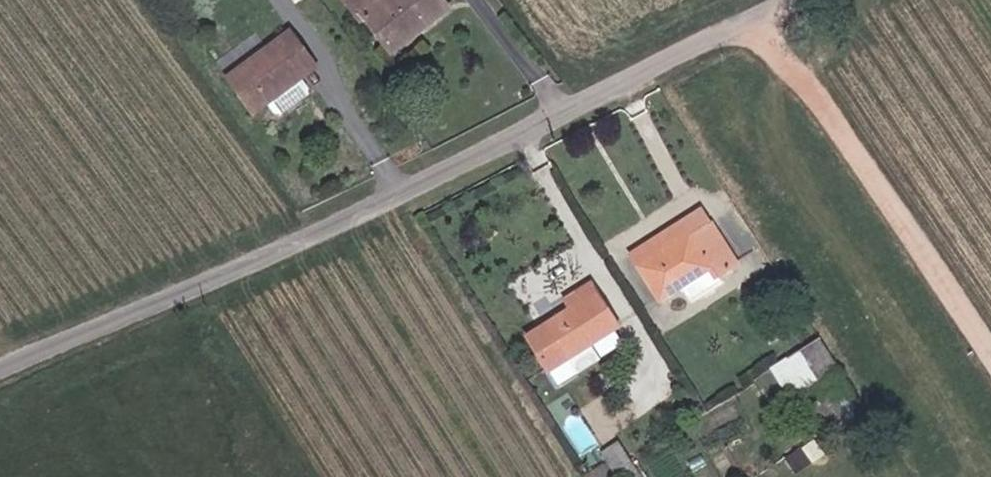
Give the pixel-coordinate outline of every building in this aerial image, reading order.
[(328,4),(354,42),(360,37),(385,68),(407,51),(412,57),(447,31),(423,0),(409,0),(385,18),(371,0),(334,0),(328,4)] [(299,91),(295,85),(311,74),(290,46),(227,93),(246,119),(263,108),(269,118),(276,119),(301,102),(302,95),(299,91)] [(385,68),(390,74),(412,57),(407,51),(385,68)] [(299,91),(315,80),(311,74),(295,85),(299,91)] [(622,269),(629,279),(698,234),(692,224),(622,269)] [(698,234),(629,279),(653,313),(673,300),(681,311),(707,294),(704,289),(725,274),(698,234)] [(565,312),(569,319),(586,309),(581,301),(565,312)] [(552,330),(507,358),(530,394),(549,382),(559,397),(589,378),(579,362),(608,344),(586,309),(569,319),(565,312),(547,323),(552,330)] [(822,337),(772,366),(790,398),(841,369),(822,337)] [(600,388),(607,398),(619,390),(612,381),(600,388)] [(835,398),(794,426),(804,440),(845,413),(835,398)] [(787,452),(804,440),(794,426),(777,437),(787,452)] [(805,447),(787,455),(793,469),(811,462),(805,447)] [(614,460),(594,474),(596,476),(625,476),(614,460)]
